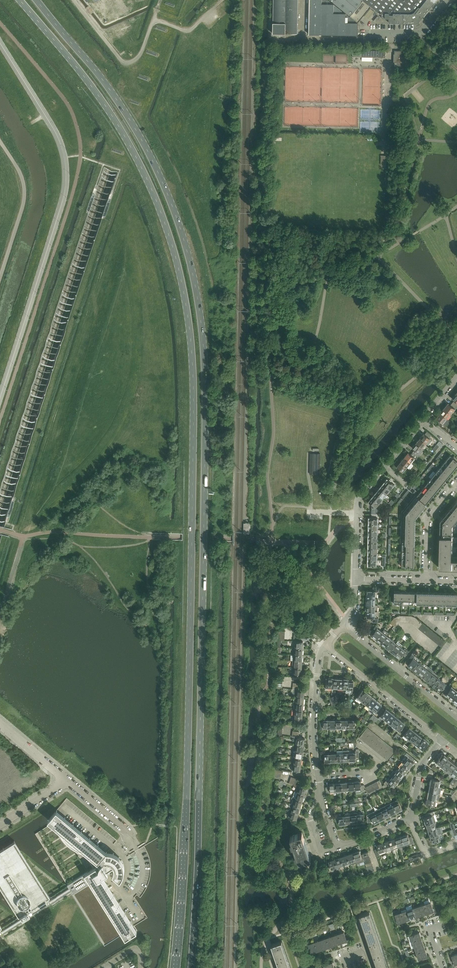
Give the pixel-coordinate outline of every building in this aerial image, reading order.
[(298,0),(273,0),(273,23),(272,34),(285,35),(297,35),(298,0)] [(334,4),(322,4),(322,0),(309,0),(309,14),(309,34),(358,35),(358,23),(346,23),(346,14),(334,14),(334,4)] [(350,16),(358,23),(371,7),(379,14),(382,14),(382,19),(384,19),(388,19),(388,24),(415,24),(416,27),(420,25),(419,22),(434,4),(437,0),(330,0),(350,16)] [(409,63),(410,51),(411,51),(411,45),(408,45),(408,51),(394,51),(394,63),(399,63),(398,63),(398,68),(403,68),(408,68),(408,63),(409,63)] [(62,338),(78,288),(91,250),(102,218),(110,193),(113,184),(118,171),(105,166),(102,174),(97,189),(89,214),(77,248),(51,328),(37,370),(25,408),(7,467),(0,491),(0,494),(8,467),(26,409),(38,371),(52,328),(78,248),(103,174),(106,168),(107,168),(109,169),(110,169),(111,169),(106,182),(84,248),(71,286),(55,336),(39,386),(32,409),(20,447),(13,469),(8,484),(0,512),(0,517),(14,469),(32,411),(45,373),(58,330),(84,250),(109,177),(112,170),(113,170),(114,171),(116,171),(117,172),(112,184),(90,250),(77,288),(61,338),(45,388),(38,411),(26,449),(19,471),(15,486),(0,535),(0,538),(1,535),(2,531),(3,527),(13,496),(16,486),(20,471),(27,450),(39,412),(46,389),(62,338)] [(444,408),(445,408),(451,414),(455,409),(456,409),(456,408),(456,406),(453,403),(451,405),(449,403),(448,403),(448,404),(447,405),(444,408)] [(440,413),(447,418),(451,414),(445,408),(444,408),(443,410),(440,413)] [(443,423),(447,418),(440,413),(439,415),(436,418),(437,418),(443,423)] [(420,438),(426,443),(430,438),(424,434),(422,436),(420,438)] [(417,443),(416,443),(422,448),(426,443),(420,438),(418,440),(416,442),(417,443)] [(414,450),(413,452),(418,456),(420,454),(418,453),(422,448),(416,443),(414,445),(412,447),(413,447),(412,448),(414,450)] [(405,457),(404,458),(410,463),(414,458),(416,459),(418,456),(413,452),(411,454),(408,453),(407,455),(406,455),(405,457)] [(310,474),(320,474),(320,454),(310,453),(310,474)] [(453,457),(450,455),(417,496),(416,495),(402,512),(401,544),(402,544),(401,566),(405,566),(405,568),(412,568),(412,567),(412,566),(414,566),(414,562),(414,559),(415,554),(414,554),(414,551),(415,551),(415,547),(414,547),(414,544),(415,544),(415,541),(414,541),(414,538),(415,538),(415,536),(414,535),(415,532),(415,530),(415,527),(415,524),(415,517),(417,514),(418,515),(419,513),(419,512),(421,510),(423,508),(422,508),(424,505),(425,506),(426,504),(426,503),(428,501),(428,502),(431,498),(431,497),(432,495),(433,496),(436,492),(437,490),(438,490),(441,486),(440,486),(442,484),(446,480),(445,480),(447,478),(450,475),(450,474),(451,472),(452,473),(455,469),(455,468),(456,466),(456,467),(456,466),(456,459),(454,456),(453,457)] [(401,462),(400,462),(406,467),(410,463),(404,458),(403,459),(402,459),(401,461),(401,462)] [(403,472),(406,467),(400,462),(399,464),(397,466),(397,467),(403,472)] [(386,481),(384,484),(391,489),(394,484),(387,478),(385,481),(386,481)] [(382,486),(380,488),(387,494),(391,489),(384,484),(383,483),(381,485),(382,486)] [(378,491),(376,493),(383,498),(387,494),(380,488),(379,488),(377,490),(378,491)] [(374,495),(372,498),(379,503),(383,498),(376,493),(375,492),(373,495),(374,495)] [(372,507),(371,513),(379,514),(379,511),(375,508),(379,503),(372,498),(372,497),(370,499),(370,500),(369,502),(368,502),(373,506),(372,507)] [(440,520),(438,567),(456,568),(456,499),(440,520)] [(369,521),(369,523),(378,524),(378,518),(379,518),(379,514),(371,513),(371,517),(368,517),(368,521),(369,521)] [(379,591),(379,587),(373,587),(373,589),(371,589),(371,591),(367,591),(367,593),(366,598),(377,598),(377,591),(379,591)] [(416,604),(417,592),(414,592),(414,591),(409,591),(409,592),(409,604),(416,604)] [(377,611),(366,611),(366,615),(367,615),(367,617),(371,618),(371,619),(373,619),(373,622),(378,622),(378,618),(377,618),(377,611)] [(376,639),(382,632),(377,628),(378,627),(376,625),(372,629),(375,631),(371,635),(374,637),(373,638),(375,639),(376,639)] [(382,632),(376,639),(378,641),(380,643),(381,643),(387,636),(382,632)] [(387,636),(381,643),(383,645),(385,647),(385,646),(385,647),(391,639),(387,636)] [(391,639),(385,647),(386,647),(388,649),(390,651),(396,643),(391,639)] [(395,654),(401,647),(402,645),(400,643),(399,645),(396,643),(390,651),(392,653),(393,653),(395,654)] [(405,656),(409,651),(405,648),(404,649),(401,647),(395,654),(395,655),(397,657),(397,656),(400,658),(403,654),(405,656)] [(408,665),(412,668),(418,662),(413,658),(415,656),(412,654),(408,658),(411,660),(408,665)] [(418,662),(412,668),(417,672),(422,666),(418,662)] [(424,663),(422,666),(417,672),(422,676),(429,667),(424,663)] [(426,680),(433,671),(434,671),(429,667),(422,676),(426,680)] [(431,683),(438,675),(433,671),(426,680),(431,683)] [(436,687),(441,681),(438,678),(440,676),(438,675),(431,683),(436,687)] [(344,679),(344,682),(345,683),(345,685),(344,685),(343,689),(343,691),(352,691),(353,681),(352,680),(350,680),(349,681),(348,681),(349,679),(344,679)] [(441,681),(436,687),(440,691),(442,689),(444,691),(448,686),(441,681)] [(456,690),(456,689),(455,687),(454,688),(452,686),(451,688),(448,686),(444,691),(447,693),(445,695),(448,697),(449,697),(451,698),(456,690)] [(357,697),(362,701),(364,699),(363,698),(365,696),(365,697),(368,694),(368,693),(365,690),(364,691),(362,689),(359,693),(360,693),(357,697)] [(369,695),(368,694),(365,697),(365,696),(363,698),(364,699),(362,701),(366,705),(373,697),(370,694),(369,695)] [(373,697),(366,705),(371,709),(373,706),(375,704),(374,704),(377,701),(376,700),(376,699),(373,697)] [(377,700),(377,701),(374,704),(375,704),(373,706),(371,709),(374,711),(372,713),(374,714),(381,705),(380,704),(380,703),(377,700)] [(380,716),(385,720),(387,717),(388,715),(389,715),(391,713),(392,712),(388,709),(388,710),(386,709),(380,716)] [(392,713),(391,713),(389,715),(388,715),(387,717),(385,720),(389,724),(396,716),(393,713),(392,713)] [(396,716),(389,724),(394,727),(396,725),(398,723),(400,720),(399,719),(399,718),(396,716)] [(400,719),(400,720),(398,723),(396,725),(394,727),(399,731),(405,724),(403,722),(404,722),(400,719)] [(329,728),(329,720),(323,720),(323,723),(320,723),(320,729),(323,729),(323,728),(329,728)] [(403,735),(408,739),(414,731),(415,731),(412,728),(411,729),(410,727),(403,735)] [(415,732),(414,731),(408,739),(413,743),(419,734),(417,732),(415,732)] [(419,734),(413,743),(417,746),(423,739),(422,738),(422,737),(419,734)] [(424,738),(423,739),(417,746),(422,750),(425,746),(426,747),(429,743),(427,741),(424,738)] [(359,757),(359,749),(356,749),(356,751),(355,751),(355,752),(349,753),(350,761),(356,760),(356,757),(359,757)] [(414,758),(407,753),(405,755),(407,757),(404,762),(410,767),(414,762),(412,760),(414,758)] [(436,761),(441,765),(448,757),(444,754),(444,755),(442,754),(438,759),(436,761)] [(451,760),(448,757),(441,765),(446,769),(452,762),(450,760),(451,760)] [(410,767),(404,762),(401,761),(397,765),(400,767),(406,772),(410,767)] [(453,763),(452,762),(446,769),(450,773),(456,765),(454,762),(453,763)] [(300,771),(301,764),(292,763),(291,763),(291,764),(294,765),(293,770),(300,771)] [(406,772),(400,767),(396,772),(402,777),(406,772)] [(402,777),(396,772),(394,771),(390,775),(398,782),(402,777)] [(394,787),(398,782),(390,775),(389,777),(384,783),(385,784),(382,786),(383,788),(390,784),(394,787)] [(431,778),(430,785),(439,787),(440,780),(441,780),(442,777),(435,776),(435,779),(431,778)] [(361,781),(355,781),(355,789),(362,789),(362,792),(365,792),(364,785),(361,785),(361,781)] [(336,791),(336,783),(329,783),(330,786),(326,787),(327,793),(330,793),(330,792),(336,791)] [(305,794),(307,788),(300,786),(295,785),(294,784),(294,786),(297,787),(296,791),(305,794)] [(439,787),(430,785),(429,791),(437,793),(439,787)] [(303,800),(305,794),(296,791),(295,791),(293,797),(296,798),(303,800)] [(437,793),(429,791),(427,798),(436,799),(439,800),(440,794),(437,793)] [(303,800),(296,798),(293,797),(291,797),(291,798),(293,799),(292,804),(301,807),(303,800)] [(436,799),(427,798),(426,804),(435,806),(436,799)] [(397,812),(393,805),(392,802),(386,805),(387,806),(387,808),(391,815),(397,812)] [(399,802),(393,805),(397,812),(402,809),(399,802)] [(301,807),(292,804),(289,803),(289,806),(291,807),(290,810),(299,813),(301,807)] [(391,815),(387,808),(387,806),(385,807),(385,806),(381,808),(386,818),(391,815)] [(386,818),(381,808),(375,811),(380,821),(386,818)] [(299,813),(290,810),(287,809),(286,810),(291,812),(290,817),(297,819),(299,813)] [(71,890),(105,944),(123,933),(126,938),(137,930),(103,875),(108,872),(110,874),(111,874),(111,873),(112,873),(113,872),(114,873),(113,873),(113,874),(120,881),(122,879),(124,876),(124,875),(124,874),(124,873),(125,872),(125,871),(125,870),(125,869),(125,868),(125,867),(125,866),(124,865),(124,864),(124,863),(123,862),(123,861),(122,860),(122,859),(121,858),(120,857),(119,856),(118,855),(117,854),(116,854),(115,853),(114,853),(112,852),(111,852),(109,852),(107,851),(57,810),(48,820),(52,823),(57,828),(58,830),(59,833),(61,835),(62,838),(64,840),(65,842),(67,844),(70,846),(72,848),(74,849),(77,851),(79,852),(82,853),(84,854),(86,854),(94,867),(88,871),(88,872),(86,873),(67,885),(71,890)] [(380,821),(375,811),(369,814),(371,816),(374,823),(380,821)] [(424,818),(426,825),(435,822),(432,815),(434,815),(433,811),(426,814),(427,817),(424,818)] [(435,822),(426,825),(428,831),(437,828),(435,822)] [(437,828),(428,831),(430,837),(439,834),(437,828)] [(290,836),(299,861),(311,857),(302,832),(302,833),(299,835),(298,833),(290,836)] [(409,837),(408,834),(401,836),(404,844),(404,846),(407,845),(406,843),(410,842),(409,837)] [(439,834),(430,837),(432,843),(441,840),(439,834)] [(404,844),(401,836),(395,839),(398,846),(398,848),(401,847),(400,845),(404,844)] [(389,841),(391,848),(392,850),(394,849),(393,848),(398,846),(395,839),(389,841)] [(49,896),(23,855),(14,841),(0,850),(0,888),(16,912),(18,916),(20,915),(23,921),(51,903),(48,897),(49,896)] [(389,841),(383,843),(385,850),(386,852),(387,852),(387,850),(391,848),(389,841)] [(377,845),(378,848),(375,849),(377,855),(380,854),(381,854),(381,852),(385,850),(383,843),(377,845)] [(359,851),(353,853),(355,860),(356,862),(358,862),(357,860),(363,858),(362,854),(361,854),(359,851)] [(353,853),(347,855),(349,863),(350,864),(352,864),(351,862),(355,860),(353,853)] [(341,857),(343,865),(344,867),(345,866),(345,864),(349,863),(347,855),(341,857)] [(341,857),(334,859),(337,867),(338,869),(339,868),(338,866),(343,865),(341,857)] [(329,865),(326,866),(329,872),(333,870),(332,868),(337,867),(334,859),(328,861),(329,865)] [(431,902),(425,904),(428,913),(434,911),(431,902)] [(425,904),(419,906),(422,915),(428,913),(425,904)] [(419,906),(413,908),(416,917),(422,915),(419,906)] [(413,908),(407,910),(410,919),(416,917),(413,908)] [(404,921),(401,912),(400,910),(399,911),(399,913),(395,914),(398,923),(404,921)] [(410,919),(407,910),(401,912),(404,921),(410,919)] [(369,911),(359,914),(361,921),(360,922),(361,925),(362,924),(378,967),(389,967),(369,911)] [(344,932),(338,934),(341,943),(347,941),(344,932)] [(410,935),(412,941),(421,938),(419,932),(410,935)] [(338,934),(332,936),(335,945),(341,943),(338,934)] [(332,936),(326,938),(329,947),(335,945),(332,936)] [(326,938),(320,940),(323,949),(329,947),(326,938)] [(421,938),(412,941),(414,947),(423,944),(421,938)] [(320,940),(315,942),(318,951),(323,949),(320,940)] [(281,941),(271,944),(274,951),(272,952),(273,955),(275,954),(279,967),(290,967),(281,941)] [(311,953),(318,951),(315,942),(308,944),(311,953)] [(423,944),(414,947),(416,953),(425,950),(423,944)] [(425,950),(416,953),(418,959),(427,956),(425,950)]
